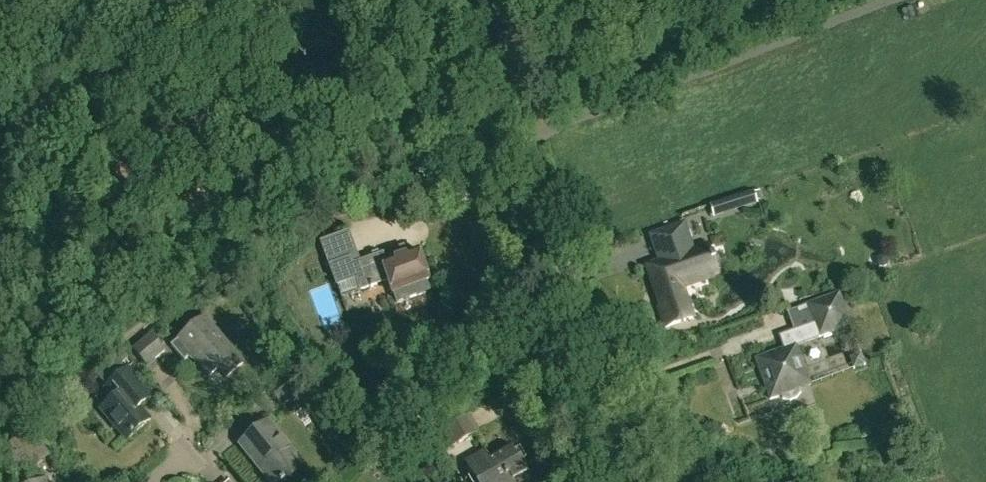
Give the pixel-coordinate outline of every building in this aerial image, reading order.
[(739,210),(738,207),(745,205),(742,195),(735,197),(721,201),(725,214),(739,210)] [(725,214),(721,201),(710,204),(714,217),(725,214)] [(659,308),(666,327),(693,318),(681,283),(717,271),(714,261),(716,260),(714,255),(712,256),(708,246),(694,251),(685,224),(650,235),(660,263),(648,267),(662,307),(659,308)] [(431,280),(420,249),(386,262),(384,254),(354,265),(351,258),(337,264),(334,255),(328,257),(338,285),(357,278),(361,290),(388,279),(394,293),(395,293),(399,302),(431,290),(427,281),(431,280)] [(880,266),(881,266),(886,265),(886,264),(887,264),(887,263),(887,262),(888,261),(887,261),(887,260),(887,259),(887,258),(887,257),(886,257),(886,256),(884,256),(884,255),(883,255),(882,255),(882,256),(881,256),(880,256),(879,257),(878,258),(877,259),(876,259),(876,260),(876,261),(877,262),(877,263),(877,264),(877,265),(878,265),(880,266)] [(600,274),(603,284),(618,279),(615,269),(600,274)] [(803,391),(802,387),(813,383),(798,344),(853,324),(841,292),(789,311),(796,330),(786,333),(787,338),(783,339),(786,347),(757,358),(772,398),(783,394),(784,398),(791,399),(798,396),(803,391)] [(430,301),(410,311),(414,320),(435,310),(430,301)] [(182,338),(182,339),(174,345),(188,361),(195,355),(213,376),(222,368),(228,376),(245,362),(207,316),(182,338)] [(152,332),(134,348),(149,366),(151,364),(153,367),(160,361),(158,358),(167,350),(152,332)] [(134,400),(145,390),(127,368),(103,389),(112,400),(101,410),(127,440),(151,420),(140,407),(134,400)] [(467,414),(441,429),(451,448),(478,432),(467,414)] [(27,432),(27,431),(3,450),(5,452),(0,456),(0,469),(1,470),(12,461),(19,470),(42,452),(44,454),(49,450),(40,438),(51,431),(41,418),(30,426),(32,428),(27,432)] [(317,439),(326,434),(319,420),(310,425),(317,439)] [(243,448),(271,481),(284,481),(305,465),(273,424),(243,448)] [(390,438),(379,447),(386,459),(398,451),(390,438)] [(535,477),(525,460),(528,458),(522,447),(515,450),(513,447),(492,459),(487,450),(467,462),(474,474),(470,476),(473,481),(525,481),(535,477)]
